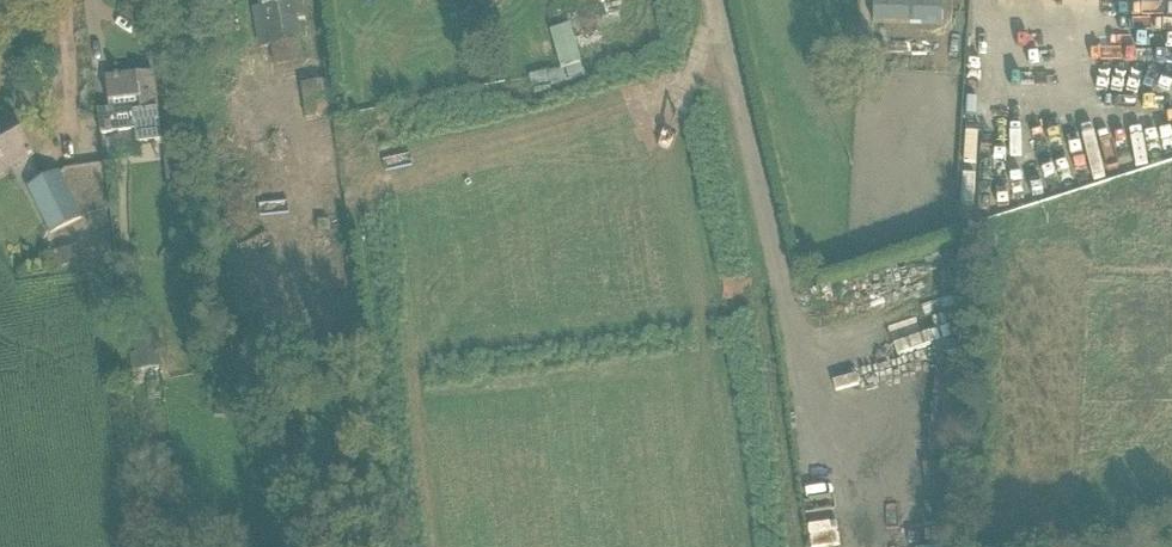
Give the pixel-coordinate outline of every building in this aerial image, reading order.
[(294,2),(293,0),(261,0),(262,7),(254,9),(261,48),(300,41),(297,21),(305,19),(302,0),(294,2)] [(502,8),(501,0),(477,0),(478,12),(502,8)] [(938,23),(938,0),(867,0),(866,22),(938,23)] [(577,25),(555,29),(563,69),(585,65),(577,25)] [(109,109),(97,111),(100,134),(114,133),(135,130),(137,142),(161,139),(160,127),(153,73),(106,78),(109,103),(109,109)] [(32,156),(8,114),(0,119),(0,174),(32,156)] [(48,234),(84,217),(61,169),(25,186),(48,234)] [(74,250),(57,254),(61,266),(77,262),(74,250)] [(137,370),(161,367),(157,333),(133,336),(137,370)]
